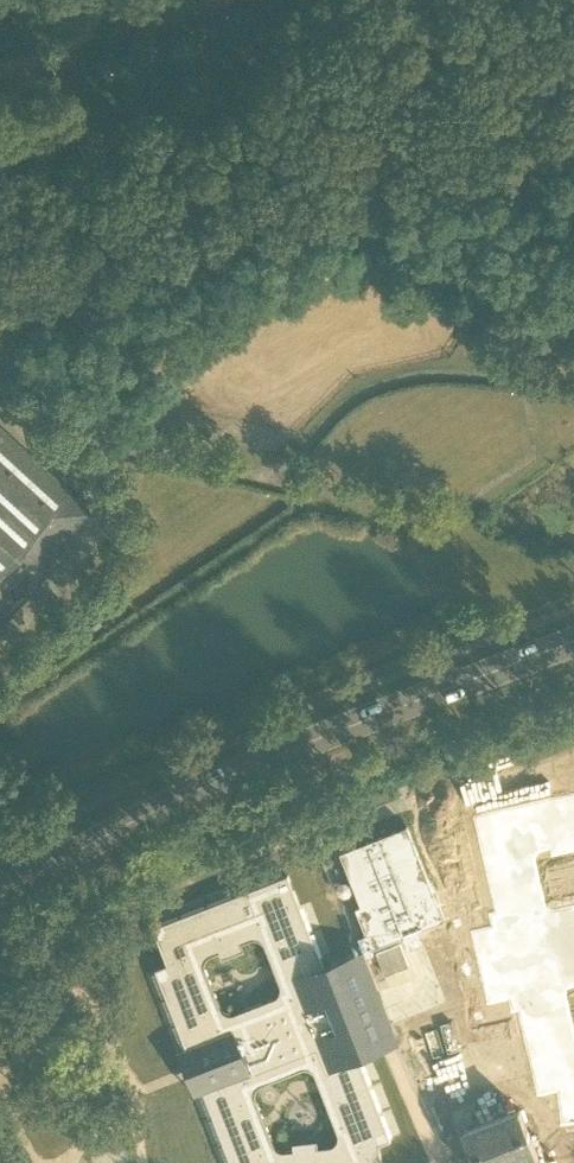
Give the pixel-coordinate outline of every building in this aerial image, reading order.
[(91,513),(0,430),(0,613),(91,513)] [(478,1019),(521,1004),(522,1004),(554,1082),(573,1073),(573,780),(462,820),(495,904),(484,907),(458,919),(478,1019)] [(155,925),(162,946),(161,946),(168,963),(152,969),(172,1024),(161,1029),(177,1073),(188,1068),(227,1162),(378,1162),(377,1131),(387,1126),(361,1061),(395,1047),(356,956),(321,968),(284,876),(155,925)] [(509,1162),(527,1162),(540,1158),(521,1109),(492,1120),(509,1162)] [(422,1120),(426,1131),(410,1138),(419,1162),(424,1162),(453,1152),(438,1114),(422,1120)] [(550,1122),(559,1162),(573,1162),(573,1117),(550,1122)] [(492,1120),(464,1131),(477,1162),(509,1162),(492,1120)] [(106,1144),(53,1162),(113,1162),(106,1144)] [(146,1158),(141,1146),(125,1152),(130,1162),(168,1162),(163,1151),(146,1158)]
